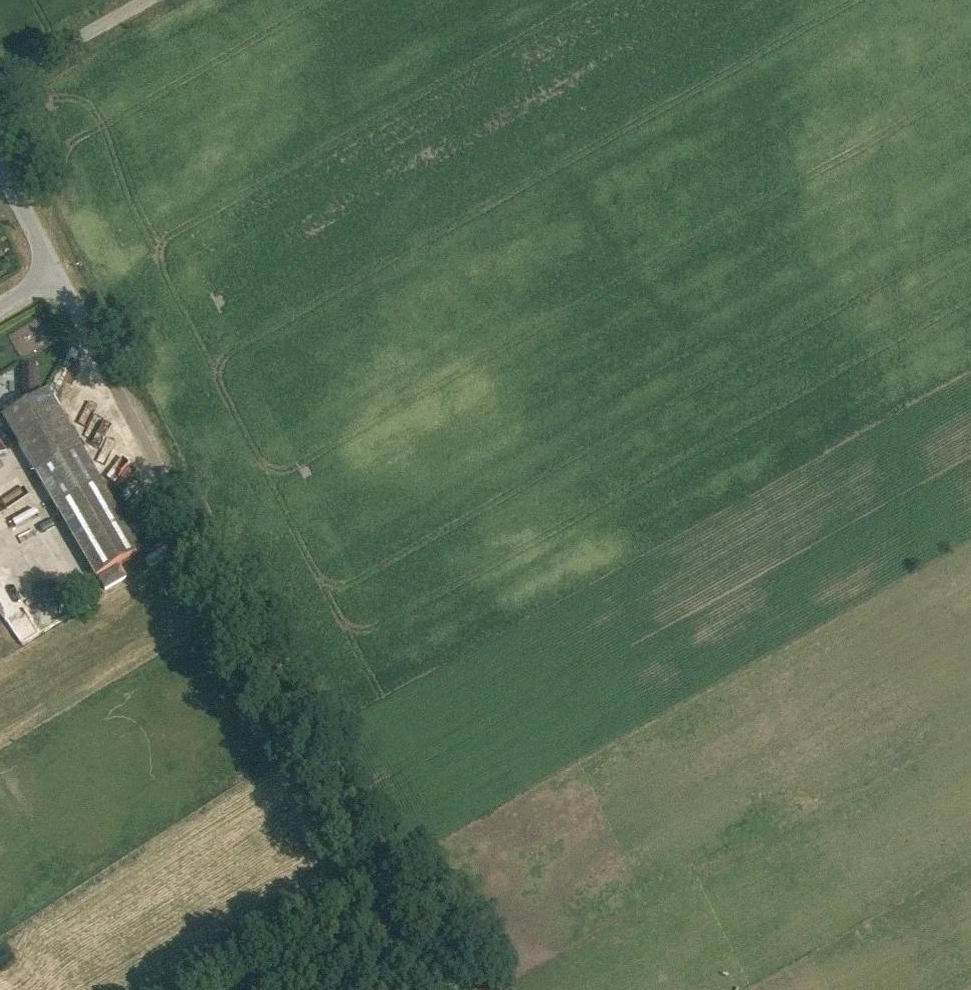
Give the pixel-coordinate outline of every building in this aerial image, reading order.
[(93,578),(139,551),(45,389),(0,416),(0,418),(93,578)]
